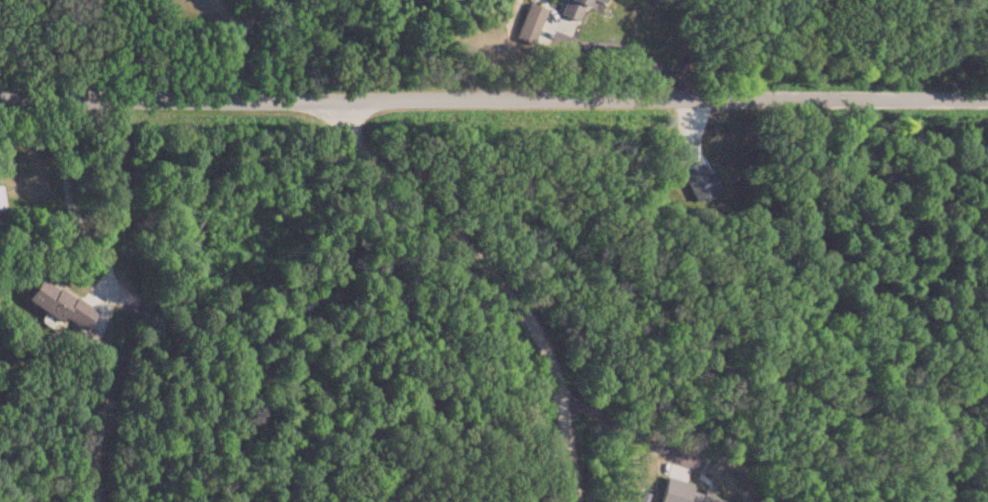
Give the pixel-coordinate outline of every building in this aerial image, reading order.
[(581,22),(585,8),(594,10),(597,2),(609,6),(611,0),(569,0),(564,17),(581,22)]
